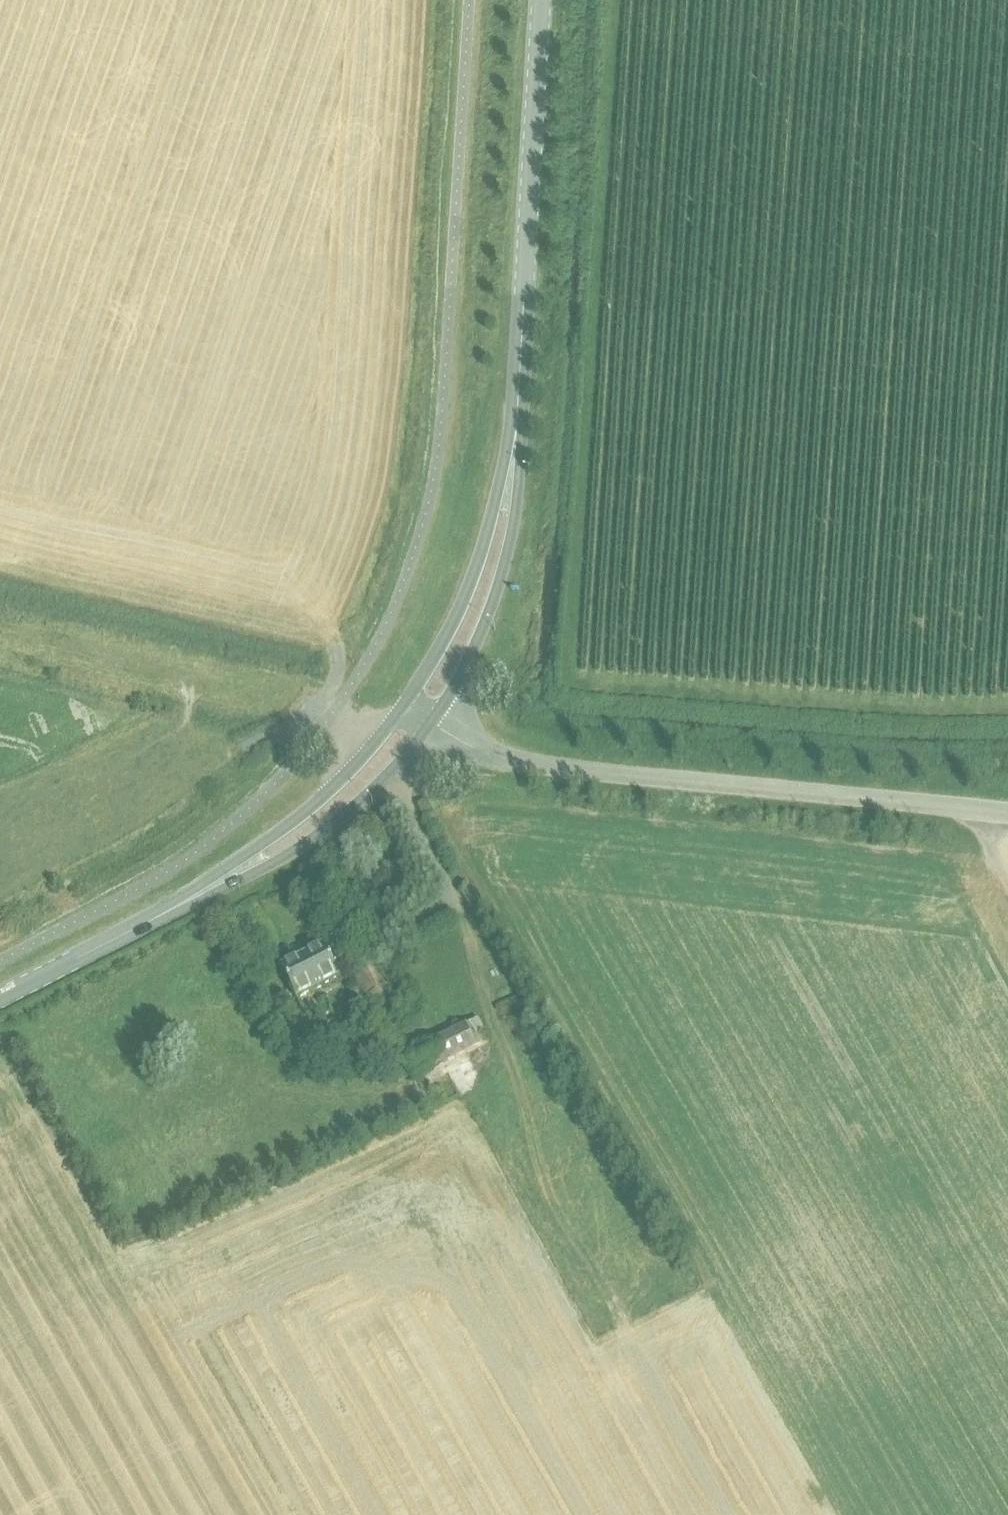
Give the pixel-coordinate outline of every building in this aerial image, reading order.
[(297,999),(340,977),(323,946),(281,968),(297,999)] [(369,997),(375,1010),(393,1001),(372,959),(354,968),(369,997)] [(417,1078),(490,1043),(479,1020),(406,1055),(417,1078)]
